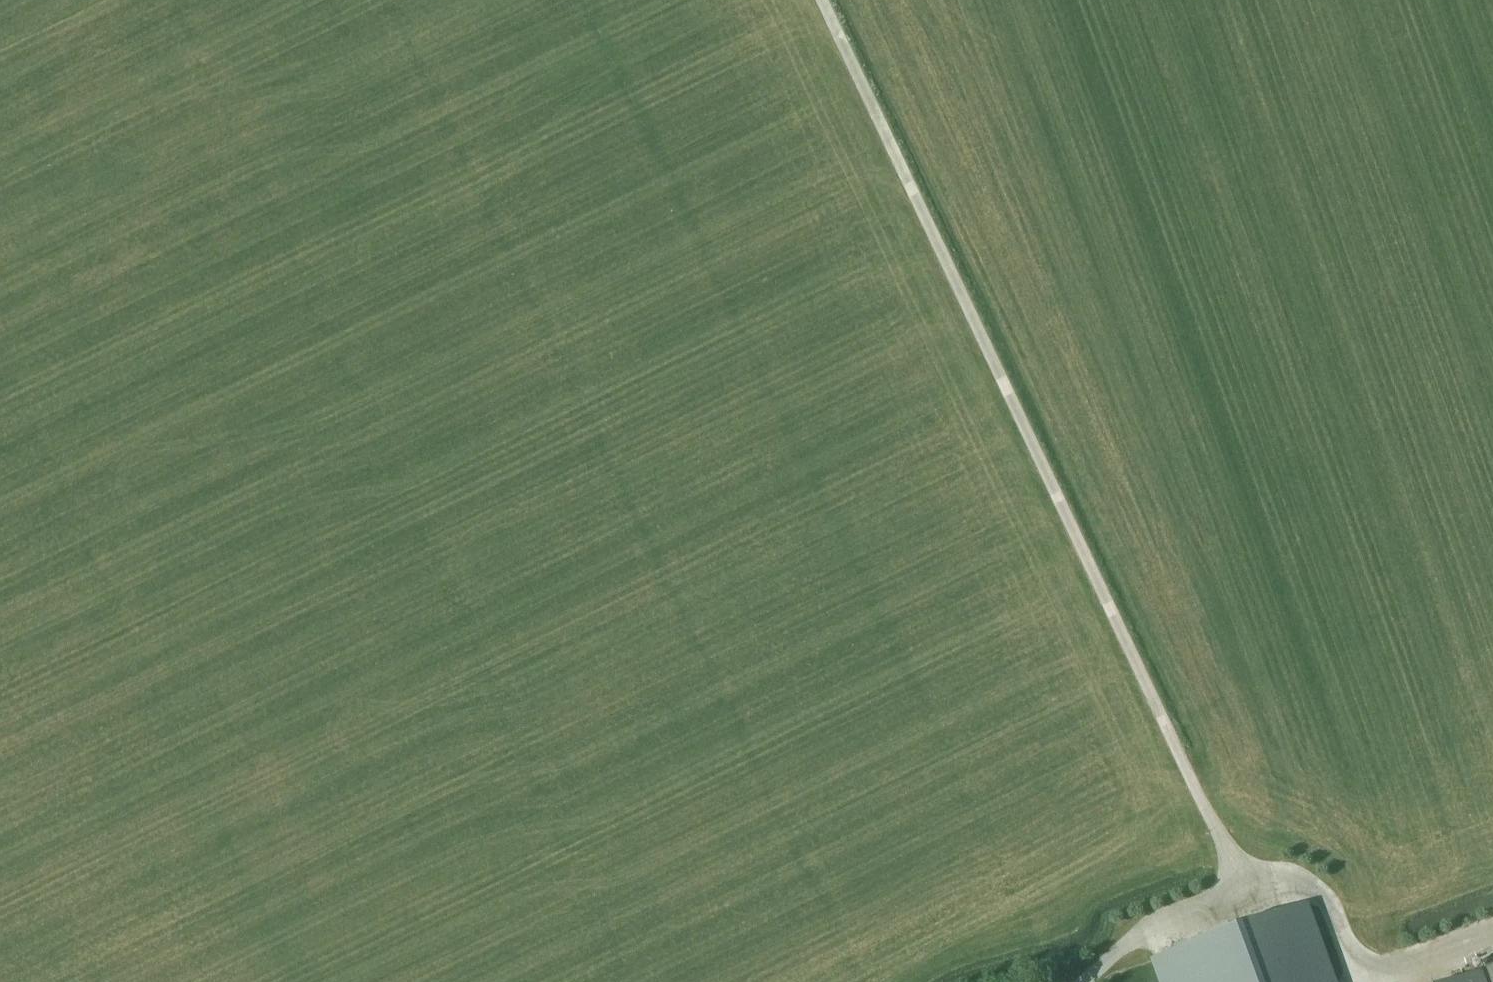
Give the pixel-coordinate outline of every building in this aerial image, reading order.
[(1302,906),(1157,959),(1165,981),(1330,981),(1302,906)] [(1478,973),(1452,981),(1481,981),(1478,973)]
